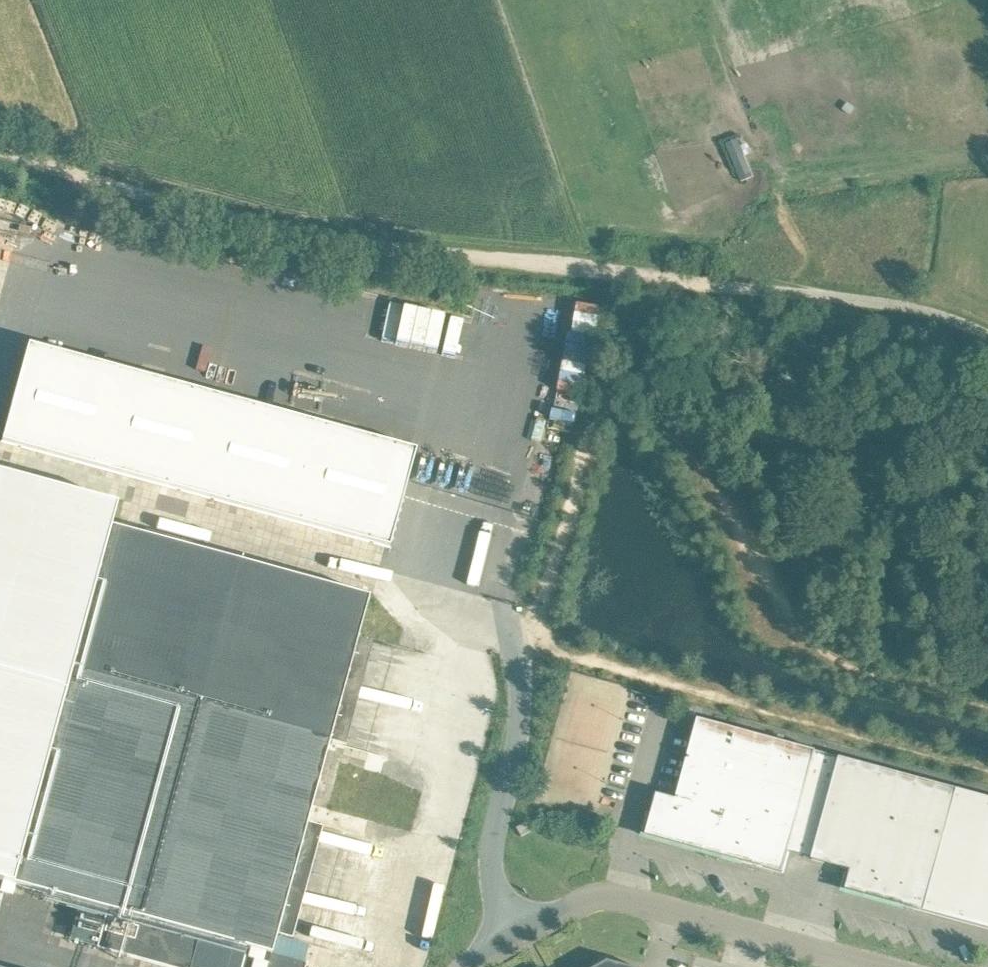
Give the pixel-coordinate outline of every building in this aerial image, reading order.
[(738,139),(725,145),(735,169),(748,164),(738,139)] [(0,439),(0,440),(390,546),(416,449),(26,343),(0,439)] [(11,884),(71,667),(110,525),(111,525),(117,504),(0,472),(0,881),(11,884)] [(71,667),(331,738),(344,742),(371,642),(358,639),(370,596),(111,525),(110,525),(71,667)] [(307,824),(331,738),(71,667),(11,884),(107,909),(200,934),(248,947),(272,953),(278,932),(291,935),(320,827),(307,824)] [(817,750),(698,718),(677,798),(657,793),(646,835),(783,873),(789,851),(817,750)] [(840,756),(817,750),(789,851),(813,857),(840,756)] [(959,789),(840,756),(813,857),(812,859),(851,870),(846,890),(925,912),(959,789)] [(959,789),(925,912),(987,929),(987,797),(959,789)] [(531,831),(526,822),(517,827),(522,836),(531,831)] [(200,934),(107,909),(97,947),(171,966),(191,966),(200,934)] [(272,953),(248,947),(243,966),(305,966),(306,963),(272,953)]
